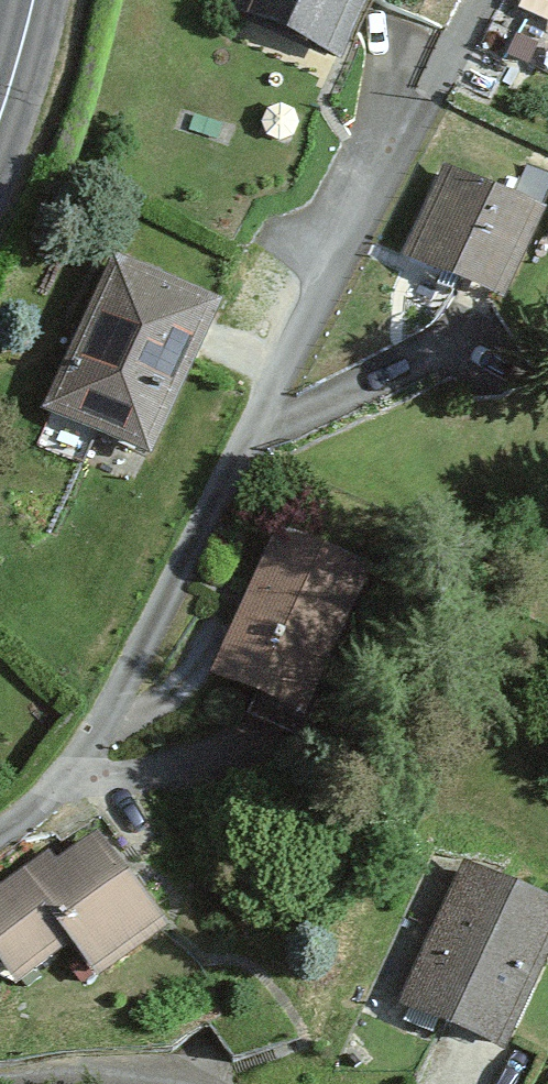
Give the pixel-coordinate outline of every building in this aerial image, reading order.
[(237,24),(330,64),(358,0),(248,0),(237,24)] [(538,219),(439,169),(395,256),(494,306),(538,219)] [(215,308),(108,255),(32,408),(139,461),(215,308)] [(354,577),(263,529),(186,674),(235,700),(233,714),(271,734),(354,577)] [(0,876),(0,980),(38,955),(62,991),(149,933),(75,825),(0,876)] [(447,861),(372,1011),(479,1065),(547,929),(547,912),(447,861)]
